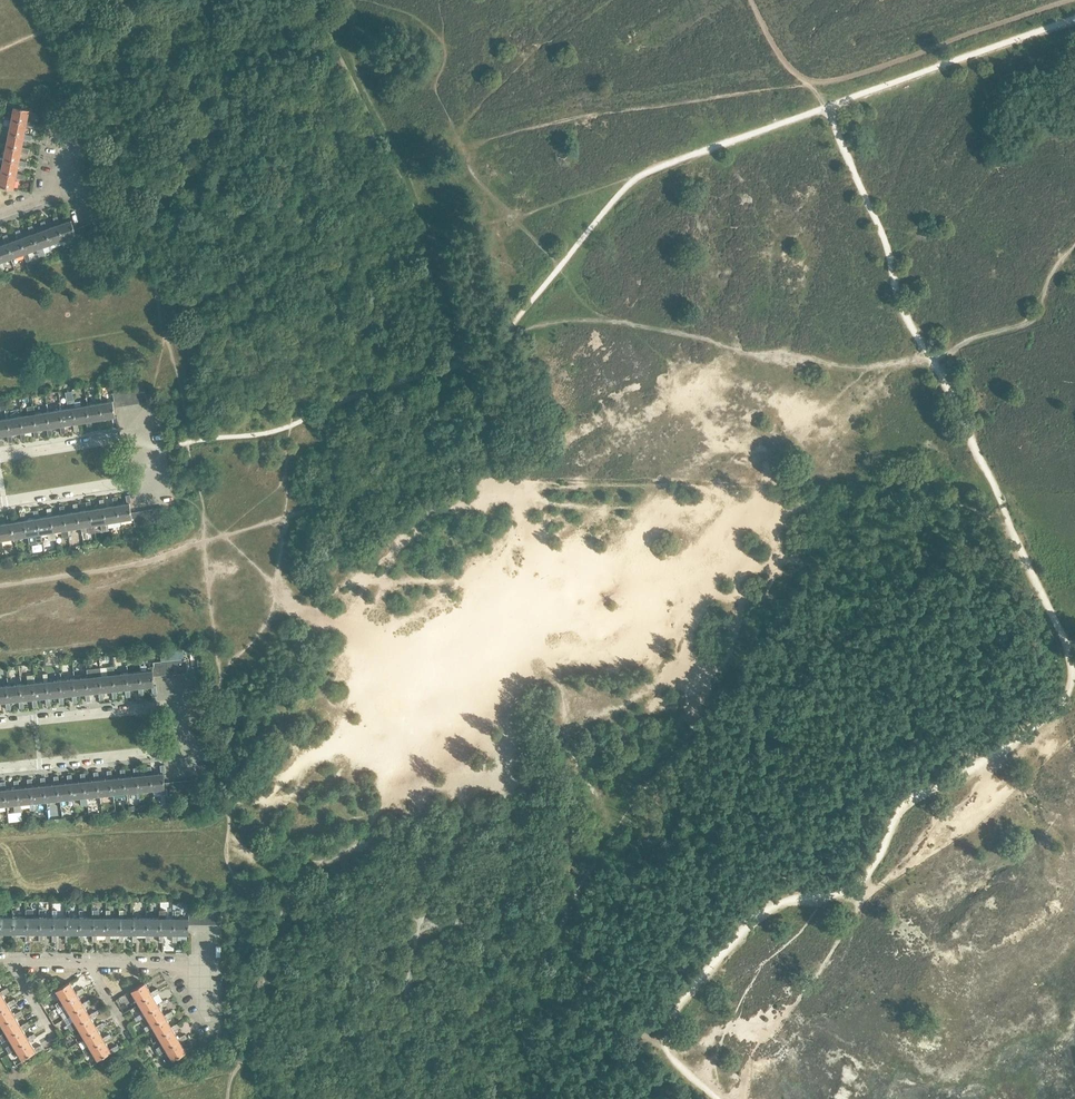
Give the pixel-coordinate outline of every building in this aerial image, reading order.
[(38,109),(37,109),(30,107),(29,109),(14,106),(11,119),(27,123),(27,121),(29,112),(37,113),(38,109)] [(35,122),(27,121),(27,123),(11,119),(8,133),(24,136),(24,134),(26,125),(34,126),(35,122)] [(24,136),(8,133),(6,146),(21,149),(22,147),(23,138),(31,140),(32,135),(24,134),(24,136)] [(30,149),(22,147),(21,149),(6,146),(3,159),(19,162),(19,160),(21,151),(29,153),(30,149)] [(3,159),(1,172),(16,175),(17,173),(18,164),(26,166),(27,162),(19,160),(19,162),(3,159)] [(17,173),(16,175),(1,172),(0,175),(0,186),(13,189),(16,177),(24,179),(24,175),(17,173)] [(53,218),(56,225),(58,224),(64,240),(61,240),(64,248),(68,246),(66,239),(76,235),(74,229),(71,220),(60,224),(57,216),(53,218)] [(104,218),(98,221),(103,234),(109,231),(104,218)] [(58,224),(56,225),(47,228),(45,221),(41,222),(43,230),(46,229),(51,244),(61,240),(64,240),(58,224)] [(103,234),(98,221),(92,223),(97,236),(103,234)] [(92,223),(86,225),(91,238),(97,236),(92,223)] [(28,227),(31,234),(33,233),(38,249),(36,249),(39,257),(45,254),(42,247),(51,244),(46,229),(43,230),(35,233),(32,225),(28,227)] [(91,238),(86,225),(80,227),(85,240),(91,238)] [(80,227),(74,229),(76,235),(79,242),(85,240),(80,227)] [(16,231),(18,238),(20,238),(26,253),(23,254),(26,261),(31,259),(28,252),(36,249),(38,249),(33,233),(31,234),(22,237),(20,230),(16,231)] [(20,238),(18,238),(10,241),(7,234),(3,236),(5,243),(8,242),(13,258),(23,254),(26,253),(20,238)] [(1,262),(13,258),(8,242),(5,243),(0,245),(0,260),(1,262)] [(140,402),(147,401),(145,388),(138,389),(140,402)] [(138,389),(132,390),(134,403),(140,402),(138,389)] [(134,403),(132,390),(126,391),(128,404),(134,403)] [(126,391),(119,392),(122,406),(128,404),(126,391)] [(122,406),(119,392),(113,393),(115,406),(122,406)] [(102,419),(103,419),(113,417),(114,425),(118,424),(117,416),(115,416),(113,407),(115,406),(113,393),(108,394),(110,401),(99,403),(102,419)] [(68,408),(59,410),(62,425),(64,425),(73,424),(74,432),(79,431),(77,423),(75,423),(73,408),(75,407),(73,400),(67,401),(68,408)] [(99,403),(86,406),(88,421),(90,421),(99,419),(101,427),(105,426),(103,419),(102,419),(99,403)] [(28,415),(20,416),(23,432),(24,432),(33,430),(35,438),(39,438),(37,429),(36,430),(33,414),(35,414),(34,406),(26,407),(28,415)] [(86,406),(75,407),(73,408),(75,423),(77,423),(86,422),(88,429),(92,429),(90,421),(88,421),(86,406)] [(59,410),(46,412),(49,428),(51,427),(60,426),(61,434),(65,433),(64,425),(62,425),(59,410)] [(46,412),(35,414),(33,414),(36,430),(37,429),(47,428),(48,436),(52,435),(51,427),(49,428),(46,412)] [(20,416),(7,419),(9,434),(11,434),(20,432),(22,440),(26,440),(24,432),(23,432),(20,416)] [(0,420),(0,436),(7,435),(8,442),(13,442),(11,434),(9,434),(7,419),(0,420)] [(130,495),(126,495),(127,503),(118,504),(116,505),(119,521),(134,518),(133,513),(131,513),(130,503),(132,503),(130,495)] [(108,523),(119,521),(116,505),(118,504),(117,497),(113,497),(114,505),(105,507),(103,507),(105,523),(108,523)] [(109,530),(108,523),(105,523),(103,507),(105,507),(104,499),(99,500),(100,508),(92,509),(90,509),(92,525),(95,525),(101,524),(102,531),(109,530)] [(96,532),(95,525),(92,525),(90,509),(92,509),(91,501),(86,502),(88,510),(79,511),(76,511),(79,527),(90,526),(91,533),(96,532)] [(68,529),(79,527),(76,511),(79,511),(77,503),(73,504),(74,512),(65,513),(63,514),(66,530),(68,529)] [(69,537),(68,529),(66,530),(63,514),(65,513),(64,505),(60,506),(61,514),(52,515),(50,516),(53,532),(55,531),(61,530),(62,538),(69,537)] [(164,507),(158,508),(160,522),(166,521),(164,507)] [(56,539),(55,531),(53,532),(50,516),(52,515),(51,508),(47,508),(48,516),(39,518),(37,518),(39,534),(47,533),(49,540),(56,539)] [(160,522),(158,508),(152,509),(154,523),(160,522)] [(152,509),(145,510),(148,524),(154,523),(152,509)] [(26,536),(39,534),(37,518),(39,518),(38,510),(33,511),(35,518),(26,520),(24,520),(26,536)] [(148,524),(145,510),(139,512),(141,525),(148,524)] [(13,538),(26,536),(24,520),(26,520),(25,512),(20,513),(21,521),(12,522),(10,522),(13,538)] [(133,513),(134,518),(135,526),(141,525),(139,512),(133,513)] [(13,538),(10,522),(12,522),(11,514),(7,515),(8,523),(0,524),(0,541),(2,540),(13,538)] [(186,658),(173,660),(175,673),(187,672),(186,658)] [(167,660),(160,661),(162,675),(168,674),(167,660)] [(120,673),(115,674),(113,674),(114,690),(116,690),(125,689),(126,697),(131,696),(130,688),(128,689),(126,673),(128,672),(127,665),(119,665),(120,673)] [(101,691),(103,691),(112,690),(113,698),(117,698),(116,690),(114,690),(113,674),(115,674),(114,666),(101,668),(101,675),(99,676),(101,691)] [(154,675),(155,675),(155,670),(139,671),(141,687),(143,687),(152,686),(153,694),(157,694),(156,685),(155,685),(154,675)] [(128,689),(130,688),(139,687),(140,695),(144,695),(143,687),(141,687),(139,671),(128,672),(126,673),(128,689)] [(88,693),(90,693),(99,692),(100,699),(104,699),(103,691),(101,691),(99,676),(86,677),(88,693)] [(74,694),(77,694),(85,693),(86,701),(91,700),(90,693),(88,693),(86,677),(73,678),(74,694)] [(61,696),(63,696),(72,695),(73,702),(78,702),(77,694),(74,694),(73,678),(59,680),(61,696)] [(48,697),(50,697),(59,696),(60,704),(64,703),(63,696),(61,696),(59,680),(46,681),(48,697)] [(35,699),(37,698),(46,697),(46,705),(51,705),(50,697),(48,697),(46,681),(33,683),(35,699)] [(21,700),(23,700),(32,699),(33,707),(38,706),(37,698),(35,699),(33,683),(20,684),(21,700)] [(8,701),(10,701),(19,700),(20,708),(24,708),(23,700),(21,700),(20,684),(6,686),(8,701)] [(6,702),(7,710),(11,709),(10,701),(8,701),(6,686),(0,686),(0,702),(6,702)] [(152,790),(167,788),(166,782),(165,783),(164,773),(166,773),(165,765),(160,765),(161,773),(152,774),(150,774),(152,790)] [(138,791),(152,790),(150,774),(152,774),(151,766),(147,766),(148,774),(139,775),(137,775),(138,791)] [(125,793),(138,791),(137,775),(139,775),(138,767),(134,768),(134,776),(126,776),(124,777),(125,793)] [(112,794),(125,793),(124,777),(126,776),(125,769),(121,769),(121,777),(112,778),(110,778),(112,794)] [(101,795),(112,794),(110,778),(112,778),(112,770),(107,771),(108,778),(99,779),(97,780),(99,795),(101,795)] [(101,802),(101,795),(99,795),(97,780),(99,779),(98,772),(94,772),(95,780),(86,781),(84,781),(85,797),(88,797),(96,796),(96,802),(101,802)] [(72,798),(80,797),(81,806),(89,805),(88,797),(85,797),(84,781),(86,781),(85,773),(81,773),(82,781),(72,782),(70,782),(72,798)] [(59,800),(72,798),(70,782),(72,782),(72,774),(67,775),(68,783),(59,784),(57,784),(59,800)] [(45,801),(59,800),(57,784),(59,784),(58,776),(54,776),(55,784),(46,785),(44,785),(45,801)] [(32,802),(45,801),(44,785),(46,785),(45,777),(41,778),(42,785),(33,786),(30,787),(32,802)] [(30,787),(33,786),(32,779),(27,779),(28,787),(19,788),(17,788),(19,804),(21,804),(32,802),(30,787)] [(22,811),(21,804),(19,804),(17,788),(19,788),(19,780),(14,780),(15,788),(6,789),(4,789),(5,805),(14,804),(15,812),(22,811)] [(168,796),(169,808),(177,807),(176,795),(174,795),(168,796)] [(28,933),(26,933),(26,941),(30,941),(30,933),(39,933),(42,933),(42,917),(33,917),(33,909),(26,909),(26,917),(28,917),(28,933)] [(95,933),(92,933),(92,942),(97,942),(97,933),(106,933),(108,933),(108,918),(106,918),(97,918),(97,910),(93,910),(93,918),(95,918),(95,933)] [(106,910),(106,918),(108,918),(108,933),(106,933),(106,942),(110,942),(110,933),(119,933),(122,933),(122,918),(110,918),(110,910),(106,910)] [(159,910),(159,918),(162,918),(162,934),(159,934),(159,942),(163,942),(164,934),(173,934),(175,934),(175,918),(173,918),(166,918),(166,910),(159,910)] [(175,934),(173,934),(173,942),(177,942),(177,934),(189,934),(189,924),(189,918),(180,918),(180,910),(173,910),(173,918),(175,918),(175,934)] [(2,917),(2,933),(0,933),(0,941),(3,941),(3,933),(12,933),(15,933),(15,917),(2,917)] [(28,917),(26,917),(15,917),(15,933),(12,933),(12,941),(17,941),(17,933),(26,933),(28,933),(28,917)] [(55,917),(42,917),(42,933),(39,933),(39,941),(43,941),(43,933),(52,933),(55,933),(55,917)] [(68,917),(55,917),(55,933),(52,933),(52,941),(57,941),(57,933),(66,933),(68,933),(68,917)] [(68,933),(66,933),(66,941),(70,941),(70,933),(79,933),(82,933),(82,918),(68,917),(68,933)] [(82,933),(79,933),(79,942),(83,942),(83,933),(92,933),(95,933),(95,918),(93,918),(82,918),(82,933)] [(122,933),(119,933),(119,942),(123,942),(124,933),(132,934),(135,933),(135,918),(122,918),(122,933)] [(148,918),(135,918),(135,933),(132,934),(132,942),(137,942),(137,933),(146,934),(148,934),(148,918)] [(148,934),(146,934),(146,942),(150,942),(151,934),(159,934),(162,934),(162,918),(159,918),(148,918),(148,934)] [(76,992),(70,982),(56,990),(63,1002),(77,994),(78,996),(85,992),(82,988),(76,992)] [(151,992),(145,982),(131,991),(138,1002),(152,994),(153,996),(160,992),(157,988),(151,992)] [(2,995),(1,993),(0,994),(0,1010),(8,1005),(9,1007),(16,1003),(14,999),(7,1003),(2,995)] [(83,1003),(78,996),(77,994),(63,1002),(67,1009),(61,1013),(65,1019),(71,1015),(70,1013),(84,1005),(85,1007),(92,1003),(89,999),(83,1003)] [(158,1004),(153,996),(152,994),(138,1002),(145,1014),(159,1006),(160,1007),(167,1004),(164,1000),(158,1004)] [(9,1007),(8,1005),(0,1010),(0,1028),(3,1026),(1,1024),(15,1016),(16,1018),(23,1014),(21,1010),(14,1014),(9,1007)] [(89,1015),(85,1007),(84,1005),(70,1013),(71,1015),(75,1021),(68,1025),(72,1031),(78,1027),(77,1025),(91,1017),(92,1019),(99,1015),(96,1011),(89,1015)] [(166,1017),(167,1019),(173,1015),(171,1011),(164,1015),(160,1007),(159,1006),(145,1014),(152,1026),(166,1017)] [(16,1018),(15,1016),(1,1024),(3,1026),(6,1032),(0,1035),(0,1037),(3,1042),(9,1038),(8,1036),(22,1028),(23,1029),(30,1025),(27,1022),(20,1026),(16,1018)] [(96,1026),(92,1019),(91,1017),(77,1025),(78,1027),(84,1036),(97,1028),(99,1030),(105,1026),(103,1022),(96,1026)] [(171,1027),(167,1019),(166,1017),(152,1026),(158,1037),(172,1029),(173,1030),(180,1026),(178,1023),(171,1027)] [(28,1037),(23,1029),(22,1028),(8,1036),(9,1038),(14,1046),(7,1050),(9,1053),(16,1049),(15,1047),(29,1039),(30,1041),(37,1037),(34,1033),(28,1037)] [(104,1040),(105,1041),(112,1037),(110,1034),(103,1038),(99,1030),(97,1028),(84,1036),(91,1048),(104,1040)] [(179,1040),(180,1042),(187,1038),(185,1034),(178,1038),(173,1030),(172,1029),(158,1037),(163,1045),(156,1049),(159,1054),(166,1050),(165,1049),(179,1040)] [(44,1049),(44,1048),(41,1045),(34,1049),(30,1041),(29,1039),(15,1047),(16,1049),(18,1051),(21,1057),(14,1061),(16,1065),(23,1061),(22,1059),(36,1051),(37,1053),(44,1049)] [(110,1049),(105,1041),(104,1040),(91,1048),(98,1060),(111,1052),(112,1053),(119,1049),(116,1045),(110,1049)] [(184,1049),(180,1042),(179,1040),(165,1049),(166,1050),(171,1058),(164,1062),(167,1066),(173,1062),(172,1060),(186,1052),(187,1054),(194,1050),(191,1045),(184,1049)]
